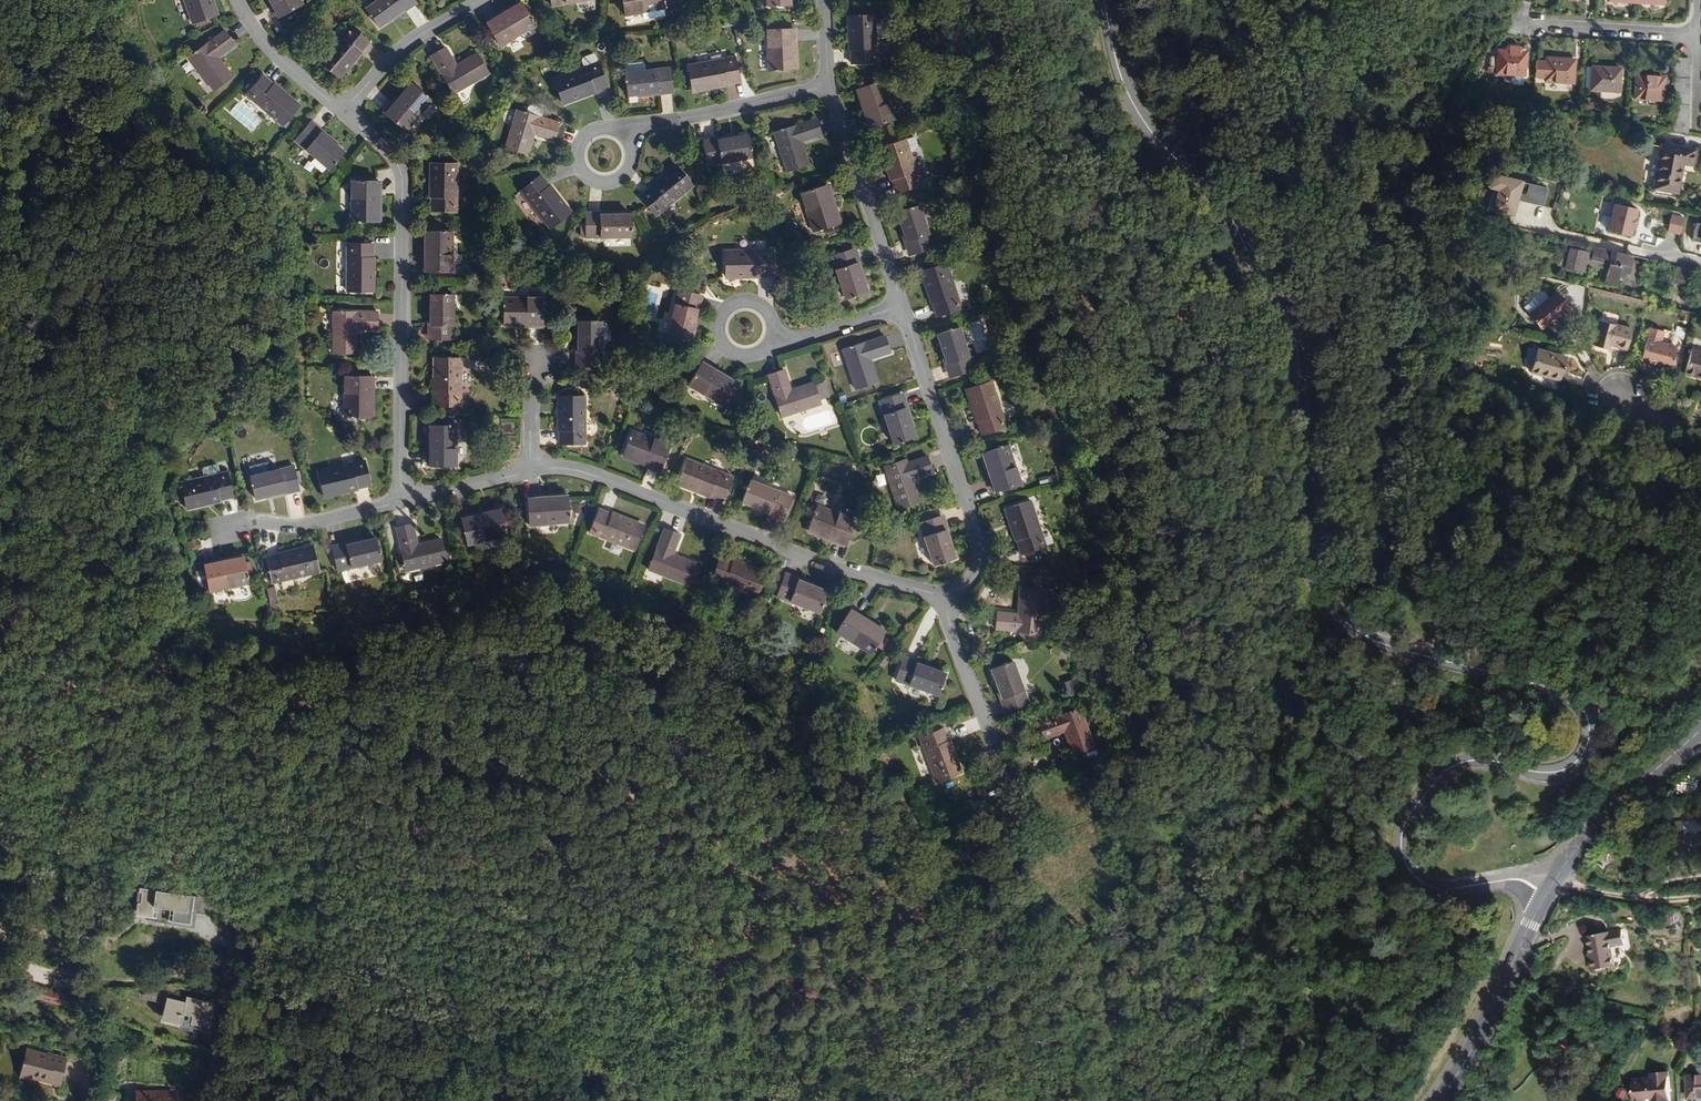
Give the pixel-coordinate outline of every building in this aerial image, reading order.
[(203,0),(175,0),(183,24),(208,16),(203,0)] [(289,0),(263,0),(264,1),(261,3),(268,16),(291,3),(289,0)] [(403,1),(402,0),(364,0),(353,8),(367,27),(376,20),(403,1)] [(650,0),(610,0),(612,14),(652,9),(650,0)] [(378,23),(405,4),(403,1),(376,20),(378,23)] [(488,18),(510,6),(508,3),(486,15),(488,18)] [(521,25),(510,6),(488,18),(486,15),(474,23),(486,45),(521,25)] [(863,62),(862,14),(836,15),(837,62),(863,62)] [(332,78),(364,43),(344,25),(313,61),(332,78)] [(786,41),(785,26),(760,27),(762,68),(785,67),(783,41),(786,41)] [(226,78),(212,57),(230,45),(221,32),(184,56),(207,90),(226,78)] [(447,90),(483,69),(471,50),(450,62),(439,44),(425,52),(447,90)] [(1527,76),(1528,52),(1524,52),(1524,49),(1522,47),(1513,47),(1509,49),(1509,51),(1500,51),(1500,57),(1493,57),(1492,68),(1499,69),(1499,74),(1514,75),(1514,82),(1515,84),(1526,85),(1526,76),(1527,76)] [(732,81),(727,55),(680,64),(685,90),(732,81)] [(1576,84),(1577,60),(1550,59),(1550,62),(1540,62),(1538,79),(1549,79),(1549,82),(1576,84)] [(594,86),(585,61),(540,77),(549,102),(594,86)] [(659,91),(657,67),(633,70),(632,64),(628,62),(616,64),(613,66),(614,73),(612,73),(615,95),(624,94),(659,91)] [(1621,92),(1622,69),(1595,67),(1594,91),(1621,92)] [(286,108),(250,76),(233,96),(270,127),(286,108)] [(1665,101),(1666,77),(1639,76),(1637,99),(1665,101)] [(392,103),(408,83),(405,81),(389,101),(392,103)] [(881,119),(868,81),(847,88),(855,112),(852,114),(856,128),(881,119)] [(400,129),(425,97),(408,83),(392,103),(389,101),(379,113),(400,129)] [(855,112),(847,88),(844,90),(852,114),(855,112)] [(543,139),(547,124),(505,110),(493,151),(514,157),(522,133),(543,139)] [(788,141),(809,134),(804,119),(762,132),(775,172),(796,165),(788,141)] [(331,153),(305,131),(297,124),(282,141),(316,170),(331,153)] [(333,151),(307,128),(305,131),(331,153),(333,151)] [(691,141),(725,134),(724,131),(691,138),(691,141)] [(740,156),(736,132),(725,134),(691,141),(696,164),(740,156)] [(907,184),(896,152),(902,150),(904,146),(900,136),(867,147),(882,192),(907,184)] [(905,138),(907,151),(914,150),(912,137),(905,138)] [(1682,164),(1685,149),(1652,143),(1644,187),(1668,191),(1672,162),(1682,164)] [(450,210),(450,161),(425,161),(424,210),(450,210)] [(647,212),(684,181),(668,161),(630,192),(647,212)] [(559,212),(528,174),(508,191),(538,230),(559,212)] [(1519,183),(1487,174),(1483,187),(1489,189),(1488,194),(1486,194),(1482,211),(1494,213),(1494,211),(1509,214),(1513,199),(1511,199),(1512,194),(1516,195),(1519,183)] [(362,221),(362,195),(366,195),(366,181),(339,180),(339,221),(362,221)] [(828,228),(813,181),(788,189),(803,236),(828,228)] [(920,247),(906,205),(883,212),(887,223),(897,255),(920,247)] [(1626,237),(1632,210),(1611,205),(1604,231),(1626,237)] [(625,236),(625,213),(615,213),(581,213),(581,236),(625,236)] [(1682,218),(1670,215),(1666,232),(1678,235),(1682,218)] [(897,255),(887,223),(884,223),(895,256),(897,255)] [(1696,223),(1692,241),(1700,243),(1700,224),(1696,223)] [(441,272),(441,231),(419,231),(419,256),(416,256),(416,272),(441,272)] [(365,291),(366,243),(340,242),(339,291),(365,291)] [(1625,258),(1626,253),(1591,244),(1588,255),(1581,253),(1583,249),(1568,245),(1563,266),(1578,270),(1580,260),(1586,262),(1585,265),(1595,267),(1596,264),(1605,266),(1602,281),(1614,284),(1617,275),(1621,276),(1622,271),(1627,272),(1630,259),(1625,258)] [(760,274),(760,248),(712,250),(713,276),(760,274)] [(855,282),(844,248),(841,249),(852,283),(855,282)] [(852,283),(841,249),(819,256),(833,299),(855,292),(852,283)] [(948,308),(933,262),(908,270),(923,317),(948,308)] [(1685,284),(1689,268),(1673,264),(1670,280),(1685,284)] [(1546,295),(1539,287),(1531,287),(1521,295),(1520,305),(1526,312),(1546,295)] [(680,328),(688,294),(666,289),(655,333),(678,338),(680,328)] [(1562,318),(1572,310),(1554,289),(1546,295),(1526,312),(1538,327),(1557,311),(1562,318)] [(445,337),(445,293),(422,293),(422,303),(422,337),(445,337)] [(683,329),(691,295),(688,294),(680,328),(683,329)] [(532,323),(531,297),(491,298),(491,320),(517,320),(517,324),(532,323)] [(346,352),(346,327),(367,327),(368,311),(324,310),(324,352),(346,352)] [(1620,348),(1626,328),(1595,319),(1588,344),(1602,348),(1603,344),(1620,348)] [(589,365),(589,320),(566,320),(566,331),(566,365),(589,365)] [(1663,365),(1669,343),(1653,339),(1657,327),(1642,324),(1633,357),(1663,365)] [(960,370),(946,327),(924,334),(927,345),(938,377),(960,370)] [(869,383),(861,359),(882,353),(877,337),(835,351),(847,390),(869,383)] [(938,377),(927,345),(925,345),(935,378),(938,377)] [(1686,347),(1678,373),(1696,378),(1697,375),(1700,377),(1700,352),(1686,347)] [(1554,380),(1560,357),(1532,350),(1526,373),(1554,380)] [(453,405),(453,356),(427,356),(427,405),(453,405)] [(711,404),(722,384),(701,372),(703,369),(689,361),(676,383),(711,404)] [(724,381),(703,369),(701,372),(722,384),(724,381)] [(813,400),(823,397),(818,383),(808,386),(807,383),(784,391),(777,371),(762,376),(775,417),(815,405),(813,400)] [(360,416),(360,390),(363,390),(364,375),(338,375),(337,415),(360,416)] [(993,426),(978,380),(953,388),(968,434),(993,426)] [(907,425),(896,391),(893,392),(904,426),(907,425)] [(573,441),(573,392),(547,392),(546,440),(573,441)] [(904,426),(893,392),(872,399),(885,442),(907,435),(904,426)] [(442,466),(443,426),(420,426),(420,451),(417,451),(417,466),(442,466)] [(648,471),(657,447),(621,432),(613,453),(636,462),(635,466),(648,471)] [(1006,483),(994,445),(972,452),(980,476),(977,477),(981,491),(1006,483)] [(980,476),(972,452),(969,453),(977,477),(980,476)] [(636,462),(613,453),(611,456),(635,466),(636,462)] [(899,480),(920,473),(915,457),(873,471),(886,510),(907,503),(899,480)] [(362,485),(356,459),(309,470),(315,495),(362,485)] [(710,502),(720,477),(675,460),(665,484),(710,502)] [(285,488),(280,465),(254,471),(253,463),(235,468),(242,497),(252,495),(285,488)] [(214,473),(212,464),(209,465),(198,467),(196,468),(198,476),(214,473)] [(227,496),(221,471),(214,473),(198,476),(175,482),(181,507),(227,496)] [(772,518),(780,497),(738,480),(729,502),(739,506),(772,518)] [(253,498),(286,490),(285,488),(252,495),(253,498)] [(557,520),(555,499),(530,501),(530,496),(515,497),(517,523),(557,520)] [(1032,545),(1017,499),(992,507),(1006,553),(1032,545)] [(772,518),(739,506),(738,509),(771,520),(772,518)] [(629,550),(638,525),(594,507),(584,532),(629,550)] [(842,521),(805,507),(797,528),(821,537),(820,540),(833,546),(838,533),(842,521)] [(463,517),(488,512),(488,509),(463,514),(463,517)] [(493,533),(488,512),(463,517),(463,514),(448,518),(454,543),(493,533)] [(939,548),(928,515),(926,516),(920,518),(919,513),(907,517),(908,522),(907,523),(920,565),(942,558),(939,548)] [(942,547),(931,514),(928,515),(939,548),(942,547)] [(845,536),(849,524),(842,521),(838,533),(845,536)] [(433,560),(428,539),(403,544),(399,524),(382,527),(392,570),(433,560)] [(688,563),(665,554),(673,534),(657,528),(640,569),(679,585),(688,563)] [(820,540),(821,537),(797,528),(796,531),(820,540)] [(319,547),(354,539),(353,536),(319,544),(319,547)] [(368,559),(363,537),(354,539),(319,547),(325,569),(368,559)] [(311,571),(305,547),(259,557),(264,582),(311,571)] [(234,558),(233,554),(208,560),(209,563),(234,558)] [(753,572),(709,555),(699,580),(744,597),(753,572)] [(239,580),(234,558),(209,563),(208,560),(194,563),(200,589),(239,580)] [(807,585),(774,573),(773,575),(807,588),(807,585)] [(807,612),(815,591),(807,588),(773,575),(765,597),(807,612)] [(1033,633),(1037,592),(1014,590),(1011,615),(990,613),(988,629),(1033,633)] [(859,653),(871,634),(850,620),(851,617),(839,609),(825,631),(859,653)] [(873,631),(851,617),(850,620),(871,634),(873,631)] [(929,668),(895,655),(894,658),(928,671),(929,668)] [(929,696),(937,674),(928,671),(894,658),(886,680),(929,696)] [(1016,702),(1001,660),(978,668),(982,678),(993,710),(1016,702)] [(993,710),(982,678),(979,679),(991,711),(993,710)] [(1069,680),(1061,682),(1064,694),(1072,692),(1069,680)] [(1080,748),(1067,709),(1023,724),(1029,740),(1050,733),(1057,756),(1080,748)] [(954,772),(938,726),(913,735),(929,781),(954,772)] [(1677,859),(1700,856),(1700,820),(1678,822),(1677,859)] [(189,913),(190,896),(130,891),(130,896),(133,896),(132,906),(133,906),(133,916),(140,916),(139,924),(168,926),(168,923),(169,911),(184,913),(189,913)] [(183,924),(184,913),(169,911),(168,923),(183,924)] [(1626,945),(1623,929),(1610,932),(1613,947),(1626,945)] [(1613,947),(1610,932),(1587,936),(1591,953),(1593,962),(1590,963),(1591,971),(1617,966),(1613,947)] [(70,983),(69,995),(80,996),(81,984),(70,983)] [(63,1006),(66,995),(32,985),(29,996),(63,1006)] [(214,1029),(220,1007),(193,1000),(192,1005),(173,1000),(175,995),(158,991),(146,994),(145,999),(172,1005),(171,1011),(173,1013),(171,1022),(196,1028),(197,1025),(214,1029)] [(599,1061),(602,1050),(587,1046),(584,1056),(599,1061)] [(61,1086),(67,1063),(26,1051),(18,1079),(31,1083),(33,1077),(61,1086)] [(434,1078),(436,1070),(420,1066),(418,1076),(426,1078),(426,1076),(434,1078)] [(1669,1072),(1653,1073),(1653,1079),(1634,1081),(1635,1100),(1653,1100),(1659,1100),(1671,1100),(1669,1072)] [(624,1092),(627,1077),(617,1075),(614,1090),(624,1092)] [(1686,1076),(1687,1100),(1700,1100),(1700,1075),(1686,1076)] [(170,1091),(129,1091),(129,1100),(170,1100),(170,1091)]
